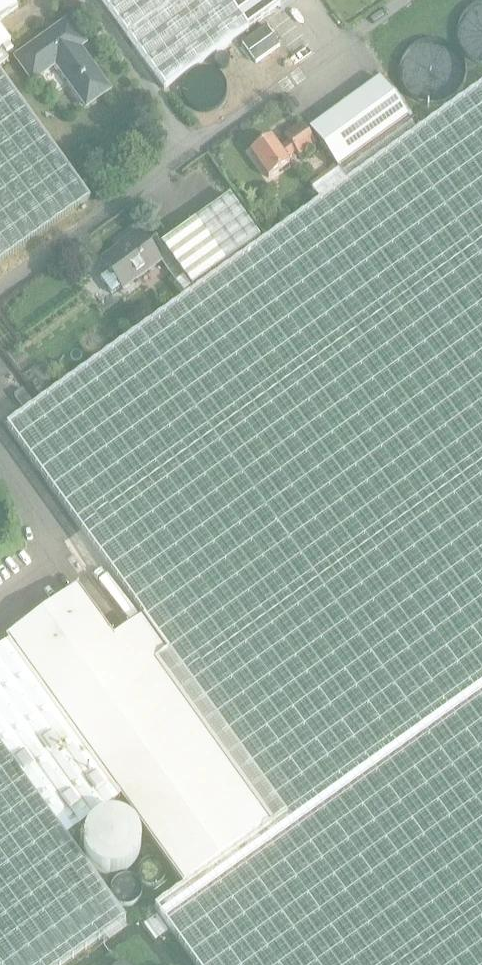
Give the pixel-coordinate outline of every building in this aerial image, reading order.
[(18,7),(13,0),(0,0),(0,20),(18,7)] [(166,87),(288,0),(103,0),(166,87)] [(473,12),(481,50),(481,10),(473,12)] [(87,106),(110,90),(80,47),(85,44),(69,21),(16,58),(32,81),(57,64),(87,106)] [(257,61),(282,45),(268,24),(243,40),(257,61)] [(10,42),(0,28),(0,49),(10,42)] [(0,72),(0,263),(91,198),(0,72)] [(381,79),(311,128),(338,165),(339,167),(349,181),(418,132),(408,118),(409,117),(381,79)] [(5,427),(143,619),(143,620),(283,815),(185,886),(154,909),(195,964),(481,964),(481,86),(418,132),(349,181),(321,201),(278,232),(262,243),(38,403),(5,427)] [(249,152),(265,175),(268,179),(289,163),(287,161),(296,155),(298,157),(317,145),(301,122),(282,136),(287,143),(279,149),(271,137),(249,152)] [(110,270),(100,278),(111,294),(122,287),(124,289),(159,263),(182,295),(259,240),(228,197),(226,199),(224,200),(207,212),(194,221),(163,244),(161,246),(155,238),(146,244),(138,233),(126,242),(127,244),(104,262),(110,270)] [(12,393),(24,409),(33,403),(22,387),(12,393)] [(124,802),(185,886),(283,815),(143,620),(115,640),(83,595),(11,646),(124,802)] [(70,841),(124,802),(11,646),(0,654),(0,743),(70,841)] [(121,922),(125,918),(116,905),(111,898),(70,841),(0,743),(0,964),(60,964),(121,922)] [(156,938),(169,929),(157,913),(144,922),(156,938)]
